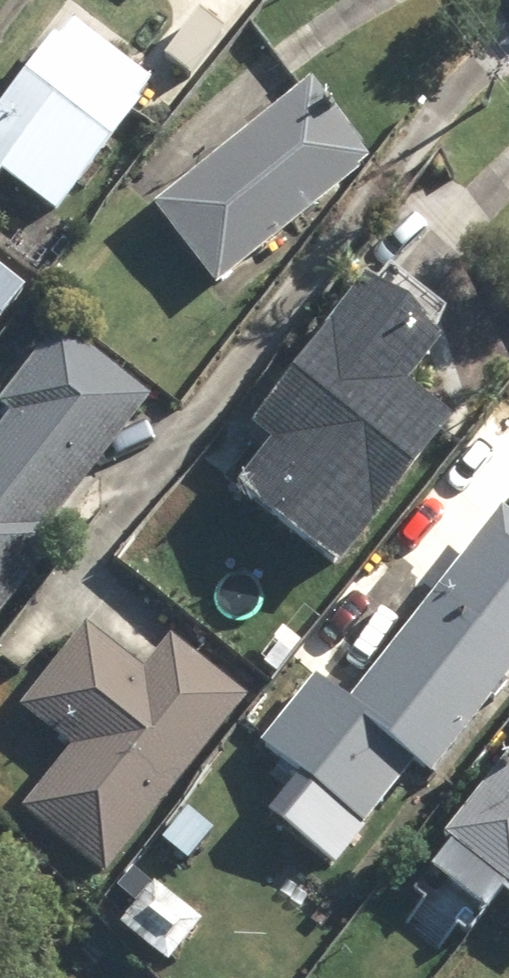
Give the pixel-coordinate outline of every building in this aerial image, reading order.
[(44,222),(127,114),(40,47),(0,100),(0,187),(44,222)] [(150,202),(213,280),(369,152),(307,74),(150,202)] [(229,488),(333,567),(447,419),(402,384),(439,336),(361,276),(245,428),(263,443),(229,488)] [(16,291),(0,279),(0,311),(16,291)] [(38,556),(26,546),(90,465),(83,459),(131,399),(56,340),(1,409),(16,421),(0,441),(0,605),(38,556)] [(351,834),(401,772),(417,785),(508,670),(508,535),(489,519),(336,711),(299,680),(244,749),(351,834)] [(29,815),(100,869),(231,703),(170,656),(149,682),(146,679),(142,685),(131,676),(127,683),(110,670),(115,664),(86,641),(32,708),(83,748),(29,815)] [(502,902),(508,894),(508,752),(433,847),(502,902)] [(107,930),(162,973),(195,930),(140,888),(107,930)]
